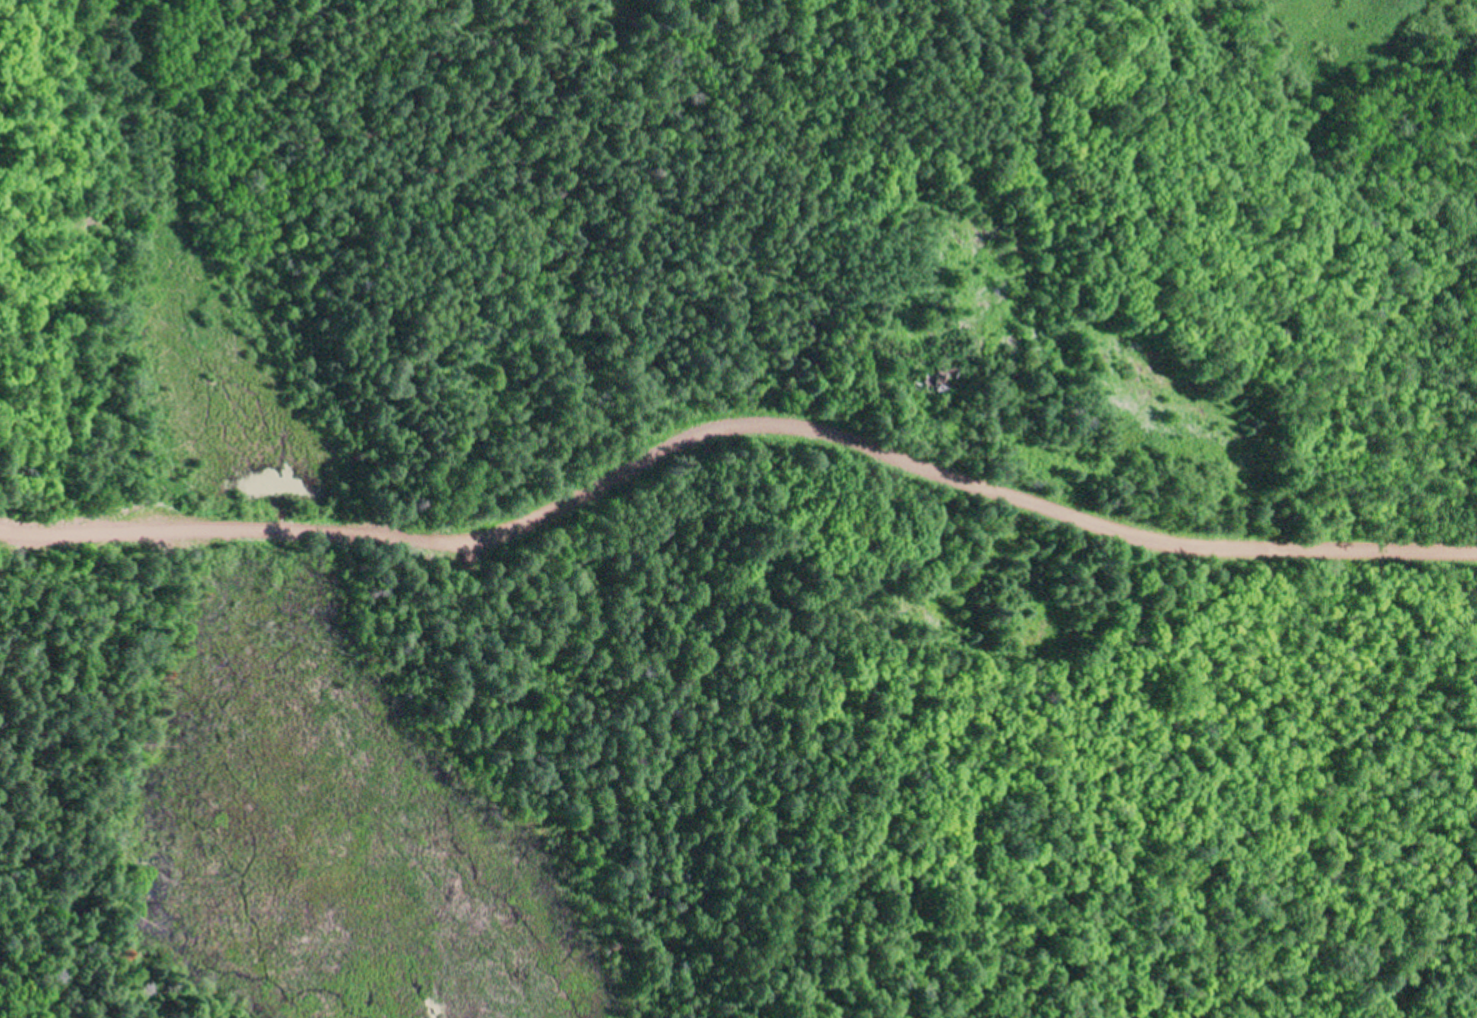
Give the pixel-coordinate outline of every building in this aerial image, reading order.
[(952,383),(960,383),(960,371),(927,371),(927,393),(952,393),(952,383)]
